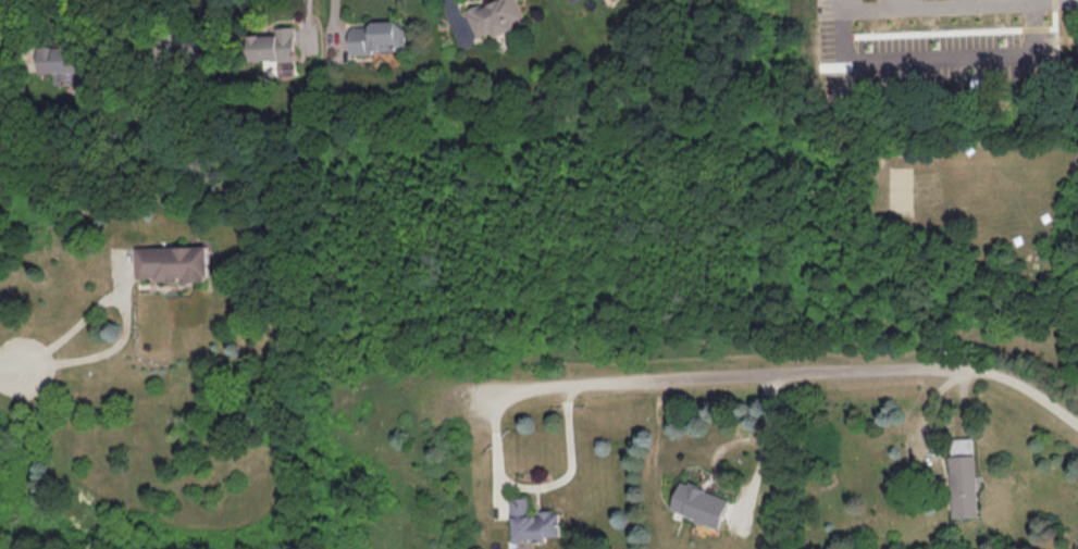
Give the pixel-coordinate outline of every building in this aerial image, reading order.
[(519,0),(492,0),(468,10),(478,34),(494,28),(497,35),(517,27),(515,20),(525,16),(519,0)] [(407,50),(406,20),(371,20),(371,25),(350,25),(351,51),(407,50)] [(249,34),(250,60),(297,59),(296,26),(276,26),(277,33),(249,34)] [(39,46),(40,86),(89,83),(89,45),(39,46)] [(137,246),(138,277),(156,276),(156,279),(186,279),(186,280),(209,279),(209,244),(137,246)] [(950,454),(952,516),(978,515),(976,453),(950,454)] [(730,496),(681,480),(671,510),(720,526),(730,496)] [(512,540),(546,538),(545,536),(559,535),(558,509),(539,510),(539,514),(528,514),(527,496),(510,497),(512,540)]
